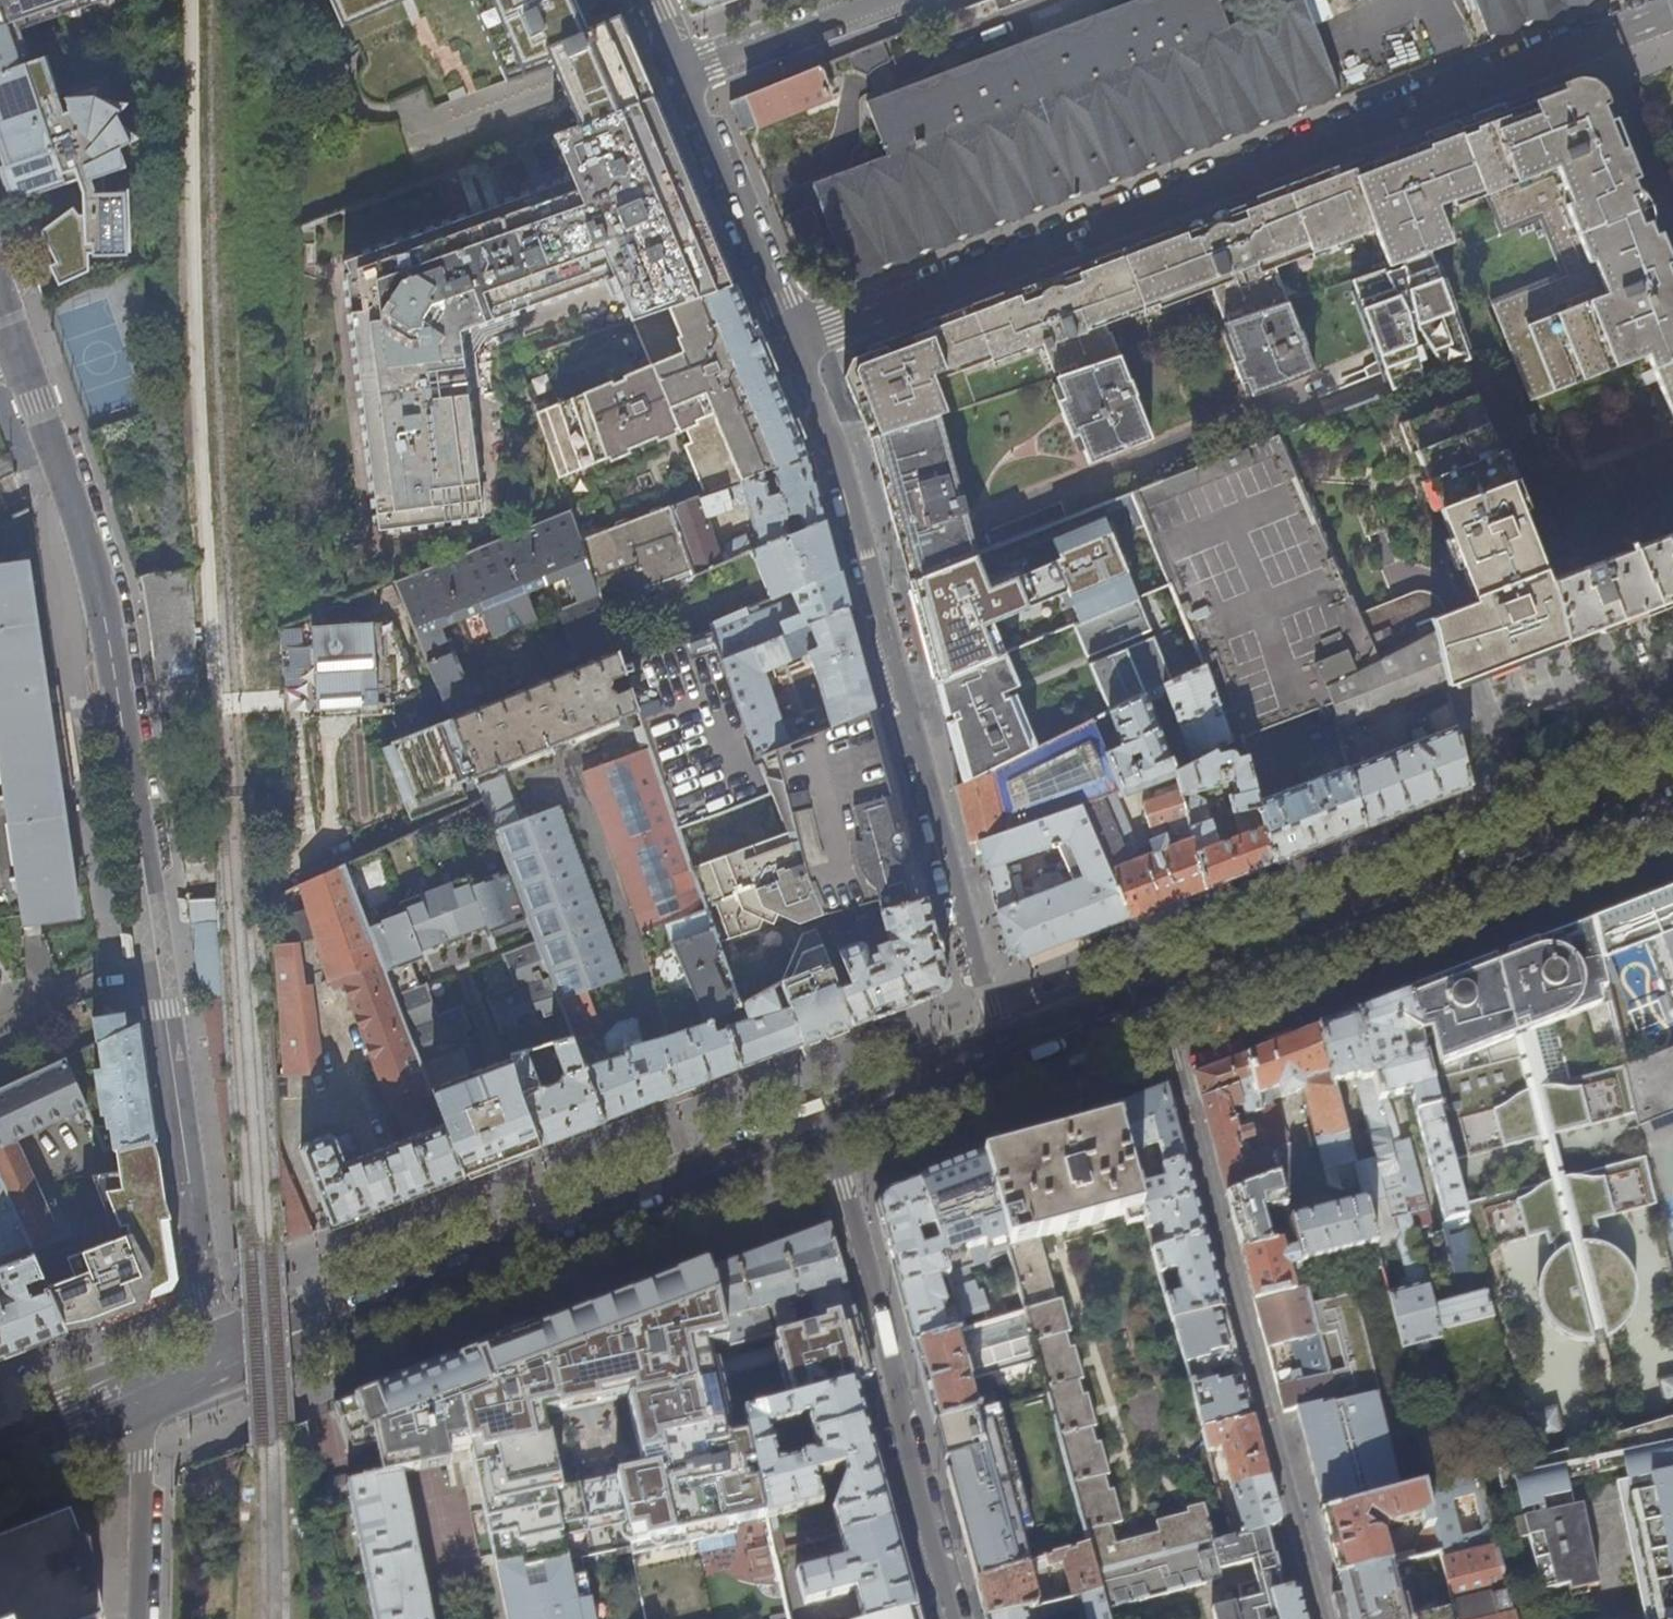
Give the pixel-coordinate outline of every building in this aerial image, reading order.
[(16,22),(55,8),(77,0),(0,0),(0,72),(30,62),(19,30),(16,22)] [(342,26),(406,0),(331,0),(342,26)] [(505,81),(550,64),(596,47),(588,29),(580,32),(566,0),(474,0),(505,81)] [(727,0),(686,0),(691,13),(727,0)] [(843,275),(1339,90),(1305,0),(1298,0),(1227,26),(1217,0),(1127,0),(862,98),(878,139),(853,149),(859,163),(808,182),(824,225),(818,227),(808,202),(782,212),(795,245),(827,233),(843,275)] [(1488,34),(1580,0),(1476,0),(1488,34)] [(55,8),(16,22),(19,30),(58,16),(55,8)] [(630,63),(611,20),(588,29),(596,47),(550,64),(561,91),(574,125),(646,99),(630,63)] [(881,40),(846,54),(850,66),(866,72),(869,66),(871,65),(876,62),(888,57),(881,40)] [(108,127),(119,115),(94,112),(96,101),(67,108),(68,111),(62,114),(43,57),(30,62),(0,72),(0,177),(9,204),(76,180),(82,192),(84,215),(79,215),(74,208),(42,232),(56,263),(50,266),(59,285),(90,271),(90,253),(132,251),(129,193),(96,194),(96,193),(90,180),(117,171),(110,153),(127,145),(108,127)] [(774,82),(728,100),(730,104),(740,127),(825,92),(823,86),(829,83),(826,76),(835,72),(830,60),(774,82)] [(1597,93),(1591,78),(1587,77),(1579,77),(1570,80),(1573,85),(1575,84),(1578,84),(1582,83),(1585,84),(1587,84),(1590,86),(1593,88),(1595,90),(1597,93)] [(1611,104),(1607,94),(1605,89),(1602,85),(1598,82),(1591,78),(1597,93),(1603,107),(1611,104)] [(1288,300),(1449,247),(1436,209),(1451,204),(1453,210),(1483,199),(1497,231),(1635,187),(1632,181),(1607,118),(1605,113),(1603,107),(1597,93),(1595,90),(1593,88),(1590,86),(1587,84),(1585,84),(1582,83),(1578,84),(1575,84),(1573,85),(1570,80),(1396,145),(1399,150),(1371,160),(1369,155),(1230,207),(1232,212),(1205,223),(1203,217),(1064,269),(1066,275),(1039,285),(1037,279),(866,346),(854,372),(874,436),(940,414),(1056,376),(1120,355),(1224,321),(1288,300)] [(574,125),(548,135),(529,142),(541,174),(566,166),(572,179),(511,201),(495,155),(437,176),(472,216),(344,263),(348,272),(346,273),(377,530),(479,517),(458,332),(612,276),(631,321),(730,287),(650,98),(646,99),(574,125)] [(1640,178),(1614,116),(1607,118),(1632,181),(1640,178)] [(1635,187),(1497,231),(1499,238),(1541,221),(1562,271),(1490,300),(1520,377),(1672,303),(1672,284),(1653,235),(1652,230),(1650,226),(1636,191),(1635,187)] [(1656,210),(1655,206),(1654,203),(1652,199),(1647,194),(1641,192),(1636,191),(1650,226),(1651,225),(1653,221),(1655,217),(1656,213),(1656,210)] [(1663,231),(1653,235),(1672,284),(1672,255),(1663,231)] [(806,455),(773,378),(751,323),(743,304),(735,285),(730,287),(631,321),(647,371),(621,381),(621,383),(606,388),(605,386),(554,405),(534,411),(555,472),(576,465),(685,426),(687,447),(704,495),(806,455)] [(1316,373),(1306,347),(1308,346),(1299,325),(1298,326),(1288,300),(1224,321),(1239,361),(1233,363),(1240,384),(1247,381),(1253,396),(1316,373)] [(1520,377),(1527,395),(1644,349),(1672,420),(1672,303),(1520,377)] [(1151,439),(1135,395),(1136,395),(1130,379),(1129,380),(1120,355),(1056,376),(1064,398),(1079,436),(1089,464),(1151,439)] [(1415,592),(1359,615),(1379,660),(1433,629),(1446,685),(1502,663),(1565,639),(1546,568),(1476,393),(1404,422),(1474,595),(1479,594),(1481,599),(1447,612),(1446,608),(1442,602),(1435,596),(1433,594),(1426,592),(1418,591),(1415,592)] [(554,405),(550,394),(531,401),(534,411),(554,405)] [(1079,436),(1064,398),(1058,400),(1072,438),(1079,436)] [(977,555),(965,512),(967,511),(963,495),(961,496),(940,414),(874,436),(892,498),(886,500),(893,526),(899,525),(914,579),(977,555)] [(1359,615),(1279,436),(1131,494),(1170,585),(1202,664),(1217,657),(1220,667),(1233,708),(1234,712),(1236,718),(1238,727),(1240,735),(1241,737),(1332,703),(1328,687),(1379,660),(1359,615)] [(726,551),(719,555),(705,517),(745,504),(758,547),(822,521),(814,488),(806,455),(704,495),(669,508),(669,509),(692,572),(693,575),(736,558),(751,551),(746,536),(728,542),(726,551)] [(580,475),(576,465),(555,472),(558,482),(580,475)] [(1137,598),(1170,585),(1131,494),(977,555),(914,579),(908,582),(935,682),(1004,653),(1071,626),(1137,598)] [(1672,597),(1672,498),(1588,545),(1546,568),(1565,639),(1651,606),(1672,597)] [(669,508),(665,499),(645,506),(649,517),(669,509),(669,508)] [(692,572),(669,509),(649,517),(601,534),(579,542),(601,605),(620,598),(670,580),(692,572)] [(604,616),(601,605),(579,542),(575,531),(569,512),(392,584),(447,720),(472,781),(637,711),(620,662),(604,616)] [(758,547),(751,551),(736,558),(755,601),(809,582),(837,570),(830,546),(822,521),(758,547)] [(601,534),(597,523),(575,531),(579,542),(601,534)] [(58,685),(45,687),(41,661),(36,662),(32,628),(36,628),(29,579),(25,580),(22,561),(0,565),(0,770),(22,927),(73,920),(71,904),(76,903),(68,853),(64,854),(59,822),(64,821),(60,791),(73,789),(58,685)] [(722,660),(847,608),(837,570),(809,582),(812,591),(749,616),(746,609),(709,623),(712,631),(722,660)] [(674,591),(696,583),(693,575),(692,572),(670,580),(674,591)] [(624,609),(620,598),(601,605),(604,616),(624,609)] [(1085,658),(1151,630),(1137,598),(1071,626),(1085,658)] [(833,724),(874,707),(847,608),(722,660),(756,757),(786,744),(761,670),(802,653),(806,663),(825,728),(833,724)] [(318,707),(377,705),(377,671),(385,671),(386,705),(392,705),(398,705),(420,696),(391,623),(313,627),(315,661),(318,707)] [(1337,731),(1446,686),(1446,685),(1433,629),(1379,660),(1328,687),(1332,703),(1334,714),(1333,715),(1337,731)] [(926,897),(874,707),(833,724),(825,728),(786,744),(756,757),(722,660),(712,631),(620,662),(637,711),(650,748),(677,829),(772,794),(787,833),(789,838),(794,849),(795,849),(823,915),(859,905),(863,920),(880,914),(879,911),(926,897)] [(1107,712),(1172,680),(1153,637),(1087,664),(1107,712)] [(1035,748),(1014,696),(1007,698),(1004,691),(1017,686),(1004,653),(935,682),(933,682),(943,716),(949,714),(951,722),(945,724),(962,783),(1035,748)] [(1169,756),(1148,700),(1163,695),(1162,692),(1166,691),(1192,761),(1222,745),(1240,735),(1238,727),(1228,731),(1225,723),(1236,718),(1234,712),(1223,718),(1209,677),(1220,667),(1217,657),(1202,664),(1172,680),(1107,712),(1094,718),(1097,726),(1113,718),(1121,743),(1105,750),(1119,789),(1081,803),(1129,917),(1166,902),(1205,887),(1178,783),(1155,791),(1157,799),(1147,802),(1156,836),(1149,839),(1154,852),(1153,853),(1150,847),(1147,845),(1137,849),(1137,853),(1139,858),(1129,862),(1125,852),(1130,850),(1137,842),(1121,796),(1176,775),(1175,770),(1177,769),(1171,755),(1169,756)] [(1469,784),(1451,703),(1430,713),(1434,732),(1426,736),(1424,725),(1413,730),(1417,740),(1347,766),(1363,826),(1418,804),(1469,784)] [(377,705),(318,707),(318,717),(344,717),(393,715),(392,705),(386,705),(377,705)] [(1081,803),(1119,789),(1105,750),(1097,726),(1094,718),(1035,748),(962,783),(956,786),(969,842),(978,839),(1081,803)] [(472,781),(447,720),(389,743),(390,745),(415,809),(462,790),(466,802),(468,806),(480,800),(475,787),(472,781)] [(415,809),(390,745),(380,749),(412,827),(466,802),(462,790),(415,809)] [(1176,775),(1178,783),(1205,887),(1236,875),(1244,872),(1273,860),(1258,801),(1245,754),(1236,757),(1234,752),(1232,751),(1229,750),(1224,751),(1222,745),(1192,761),(1177,769),(1175,770),(1176,775)] [(677,829),(650,748),(581,771),(639,933),(644,951),(670,943),(675,955),(648,965),(661,1006),(692,993),(705,1022),(646,1042),(642,1025),(631,1019),(617,1024),(604,1038),(609,1059),(597,1063),(593,1048),(587,1049),(585,1043),(582,1044),(578,1035),(598,1027),(585,991),(623,977),(556,806),(519,823),(500,778),(475,787),(480,800),(485,806),(510,871),(527,915),(537,941),(564,1010),(574,1036),(605,1120),(653,1101),(714,1077),(725,1073),(742,1066),(727,1025),(723,1014),(739,1006),(740,1005),(719,943),(692,869),(677,829)] [(1363,826),(1347,766),(1284,791),(1258,801),(1273,860),(1318,843),(1363,826)] [(1093,931),(1129,917),(1081,803),(978,839),(996,908),(1008,952),(1015,955),(1022,958),(1075,938),(1093,931)] [(823,915),(795,849),(794,849),(789,838),(787,833),(692,869),(719,943),(759,928),(763,918),(773,923),(778,913),(799,922),(803,934),(781,982),(803,1043),(827,1034),(851,1024),(836,983),(849,977),(850,975),(839,949),(837,944),(835,944),(829,930),(823,915)] [(1277,871),(1273,860),(1244,872),(1248,883),(1277,871)] [(418,1057),(395,996),(368,925),(345,865),(302,885),(331,981),(333,980),(335,990),(346,986),(392,1108),(431,1093),(423,1070),(412,1074),(407,1061),(418,1057)] [(439,1015),(426,984),(419,987),(408,962),(421,957),(419,950),(486,923),(489,930),(527,915),(510,871),(490,878),(490,876),(472,882),(471,878),(453,884),(452,881),(419,893),(420,897),(402,904),(403,908),(388,913),(389,917),(368,925),(395,996),(418,1057),(423,1070),(431,1093),(443,1125),(463,1175),(488,1165),(516,1154),(542,1144),(522,1091),(514,1061),(476,1076),(465,1048),(473,1045),(468,1031),(473,1029),(463,1005),(439,1015)] [(1592,923),(1599,950),(1639,935),(1662,994),(1654,997),(1664,1019),(1672,1017),(1672,1019),(1672,891),(1592,923)] [(201,996),(221,994),(215,895),(187,897),(201,996)] [(947,975),(926,897),(879,911),(880,914),(889,942),(869,949),(867,942),(861,940),(846,946),(840,927),(829,930),(835,944),(837,944),(839,949),(850,975),(849,977),(836,983),(851,1024),(909,1002),(939,990),(947,975)] [(1599,950),(1592,923),(1557,936),(1532,946),(1577,1127),(1637,1112),(1637,1111),(1626,1063),(1571,1079),(1557,1023),(1611,1001),(1606,983),(1601,959),(1599,950)] [(564,1010),(537,941),(504,954),(516,985),(488,996),(503,1034),(520,1027),(517,1018),(543,1008),(546,1017),(564,1010)] [(276,947),(285,1077),(313,1075),(312,1071),(304,1013),(295,946),(276,947)] [(1548,1258),(1537,1282),(1536,1293),(1538,1306),(1544,1318),(1554,1329),(1565,1335),(1576,1339),(1588,1340),(1599,1339),(1606,1335),(1623,1323),(1627,1317),(1633,1300),(1634,1291),(1633,1282),(1627,1265),(1616,1253),(1608,1247),(1593,1242),(1591,1232),(1595,1231),(1592,1218),(1599,1216),(1588,1169),(1563,1176),(1553,1133),(1577,1127),(1532,946),(1506,956),(1508,971),(1502,972),(1496,973),(1494,960),(1468,971),(1487,1047),(1511,1143),(1539,1136),(1549,1178),(1522,1185),(1534,1233),(1542,1231),(1545,1243),(1551,1243),(1553,1252),(1548,1258)] [(1615,980),(1607,957),(1601,959),(1606,983),(1615,980)] [(1487,1047),(1468,971),(1432,985),(1407,994),(1427,1072),(1450,1159),(1511,1143),(1487,1047)] [(781,982),(740,1005),(739,1006),(740,1011),(745,1009),(747,1018),(727,1025),(742,1066),(773,1054),(803,1043),(781,982)] [(1427,1072),(1407,994),(1371,1008),(1355,1014),(1405,1201),(1424,1195),(1410,1142),(1401,1144),(1393,1116),(1387,1099),(1410,1093),(1444,1222),(1441,1222),(1461,1298),(1441,1303),(1439,1298),(1431,1300),(1439,1330),(1447,1328),(1491,1316),(1473,1248),(1461,1201),(1450,1159),(1427,1072)] [(324,1070),(317,1012),(304,1013),(312,1071),(324,1070)] [(1405,1201),(1355,1014),(1329,1024),(1318,1029),(1333,1085),(1348,1079),(1349,1084),(1350,1085),(1351,1086),(1356,1086),(1374,1156),(1353,1162),(1359,1185),(1364,1202),(1375,1246),(1396,1241),(1405,1272),(1396,1275),(1400,1288),(1387,1291),(1402,1346),(1438,1337),(1439,1338),(1443,1337),(1443,1336),(1448,1334),(1447,1328),(1439,1330),(1431,1300),(1405,1201)] [(144,1057),(139,1023),(109,1037),(91,1046),(98,1093),(148,1086),(144,1057)] [(1353,1162),(1333,1085),(1318,1029),(1284,1042),(1247,1056),(1257,1095),(1276,1088),(1280,1098),(1300,1090),(1326,1182),(1338,1190),(1359,1185),(1353,1162)] [(512,1055),(514,1061),(522,1091),(542,1144),(567,1135),(605,1120),(574,1036),(553,1042),(564,1072),(555,1075),(546,1074),(537,1077),(527,1050),(512,1055)] [(1626,1063),(1637,1111),(1660,1102),(1665,1113),(1672,1109),(1672,1045),(1626,1063)] [(1260,1108),(1257,1095),(1247,1056),(1195,1076),(1221,1177),(1226,1194),(1277,1175),(1264,1123),(1250,1126),(1250,1127),(1237,1130),(1232,1112),(1229,1108),(1241,1104),(1244,1115),(1261,1110),(1260,1108)] [(31,1251),(59,1239),(15,1138),(85,1105),(65,1059),(0,1089),(0,1180),(31,1251)] [(116,1147),(156,1139),(152,1113),(148,1086),(98,1093),(103,1128),(109,1127),(110,1129),(96,1131),(104,1150),(116,1147)] [(1112,1108),(1145,1222),(1153,1252),(1205,1236),(1197,1205),(1166,1088),(1138,1099),(1112,1108)] [(1665,1113),(1660,1102),(1637,1111),(1637,1112),(1640,1123),(1665,1113)] [(1066,1126),(1112,1108),(1111,1103),(1065,1121),(1066,1126)] [(1375,1246),(1364,1202),(1295,1219),(1289,1194),(1296,1192),(1297,1187),(1286,1146),(1282,1142),(1274,1108),(1269,1106),(1260,1108),(1261,1110),(1264,1123),(1277,1175),(1284,1203),(1289,1226),(1292,1238),(1299,1263),(1354,1249),(1360,1272),(1380,1267),(1375,1246)] [(1046,1141),(981,1158),(1025,1312),(1038,1361),(1047,1391),(1089,1545),(1096,1573),(1215,1542),(1205,1508),(1161,1519),(1155,1520),(1158,1532),(1114,1544),(1109,1524),(1116,1523),(1108,1491),(1103,1476),(1095,1443),(1090,1427),(1082,1395),(1078,1381),(1069,1347),(1065,1334),(1055,1297),(1040,1239),(1124,1216),(1127,1227),(1145,1222),(1112,1108),(1066,1126),(1069,1135),(1046,1141)] [(399,1200),(463,1175),(443,1125),(346,1161),(344,1155),(355,1150),(349,1134),(337,1138),(336,1136),(335,1136),(330,1134),(330,1133),(304,1143),(305,1145),(301,1150),(300,1150),(329,1223),(330,1221),(333,1225),(399,1200)] [(89,1270),(47,1286),(66,1329),(115,1310),(164,1291),(167,1289),(176,1275),(168,1223),(156,1139),(116,1147),(129,1233),(82,1251),(89,1270)] [(1658,1201),(1647,1154),(1588,1169),(1599,1216),(1658,1201)] [(940,1174),(942,1182),(935,1184),(934,1184),(917,1184),(964,1331),(1025,1312),(981,1158),(948,1171),(940,1174)] [(1260,1210),(1284,1203),(1277,1175),(1226,1194),(1236,1235),(1241,1252),(1292,1238),(1289,1226),(1278,1229),(1279,1233),(1267,1236),(1260,1210)] [(0,1180),(0,1355),(24,1345),(66,1329),(47,1286),(31,1251),(0,1180)] [(917,1184),(917,1183),(897,1191),(885,1196),(877,1212),(894,1277),(913,1346),(964,1331),(917,1184)] [(1473,1248),(1534,1233),(1522,1185),(1461,1201),(1473,1248)] [(283,1199),(286,1243),(313,1233),(298,1193),(283,1199)] [(794,1325),(853,1309),(830,1226),(772,1248),(713,1271),(729,1346),(774,1335),(767,1308),(772,1306),(780,1335),(795,1330),(794,1325)] [(1205,1236),(1153,1252),(1172,1320),(1224,1308),(1214,1270),(1205,1236)] [(1304,1286),(1299,1263),(1292,1238),(1241,1252),(1245,1267),(1253,1300),(1305,1287),(1304,1286)] [(713,1271),(477,1354),(492,1394),(490,1395),(461,1407),(496,1567),(522,1561),(523,1562),(524,1569),(631,1546),(646,1618),(788,1618),(774,1553),(769,1532),(752,1451),(744,1414),(729,1346),(713,1271)] [(1309,1305),(1305,1287),(1253,1300),(1259,1320),(1283,1412),(1295,1409),(1332,1399),(1309,1305)] [(1353,1293),(1309,1305),(1332,1399),(1358,1505),(1404,1492),(1380,1406),(1383,1405),(1353,1293)] [(1070,1333),(1060,1296),(1055,1297),(1065,1334),(1070,1333)] [(1247,1394),(1224,1308),(1172,1320),(1204,1432),(1253,1418),(1247,1394)] [(744,1414),(855,1384),(872,1380),(865,1354),(853,1309),(794,1325),(795,1330),(780,1335),(778,1335),(778,1333),(774,1335),(729,1346),(744,1414)] [(967,1381),(1038,1361),(1025,1312),(964,1331),(913,1346),(926,1395),(934,1425),(975,1412),(977,1412),(967,1381)] [(1078,1381),(1082,1379),(1073,1346),(1069,1347),(1078,1381)] [(490,1395),(476,1355),(446,1366),(460,1407),(460,1408),(461,1407),(490,1395)] [(460,1408),(460,1407),(446,1366),(411,1380),(338,1408),(351,1439),(376,1446),(382,1478),(400,1474),(428,1468),(451,1465),(448,1454),(468,1451),(460,1408)] [(812,1434),(865,1420),(859,1397),(855,1384),(744,1414),(752,1451),(775,1445),(771,1430),(777,1426),(796,1421),(799,1419),(801,1416),(802,1413),(802,1410),(806,1409),(810,1412),(807,1415),(812,1434)] [(1095,1426),(1086,1394),(1082,1395),(1090,1427),(1095,1426)] [(1332,1399),(1295,1409),(1301,1430),(1323,1514),(1358,1505),(1332,1399)] [(1030,1566),(1011,1496),(1021,1493),(998,1407),(976,1414),(975,1412),(934,1425),(946,1470),(976,1582),(1030,1566)] [(1608,1437),(1612,1456),(1613,1457),(1619,1456),(1621,1467),(1624,1483),(1670,1474),(1672,1474),(1672,1417),(1608,1437)] [(1266,1467),(1253,1418),(1204,1432),(1209,1452),(1221,1449),(1241,1517),(1229,1520),(1234,1538),(1265,1529),(1274,1527),(1281,1522),(1266,1467)] [(872,1445),(865,1420),(812,1434),(818,1454),(822,1456),(820,1460),(815,1461),(813,1458),(810,1456),(808,1455),(804,1456),(786,1461),(779,1460),(775,1445),(752,1451),(769,1532),(780,1529),(777,1516),(822,1505),(814,1473),(843,1466),(875,1458),(872,1445)] [(1107,1474),(1099,1442),(1095,1443),(1103,1476),(1107,1474)] [(1482,1458),(1474,1462),(1478,1477),(1494,1472),(1529,1462),(1525,1444),(1518,1447),(1521,1457),(1484,1468),(1482,1458)] [(1563,1479),(1561,1468),(1568,1467),(1567,1465),(1564,1451),(1529,1462),(1494,1472),(1498,1489),(1512,1486),(1516,1505),(1566,1495),(1563,1479)] [(1563,1479),(1621,1467),(1619,1456),(1613,1457),(1612,1456),(1567,1465),(1568,1467),(1561,1468),(1563,1479)] [(883,1485),(875,1458),(843,1466),(845,1474),(833,1509),(839,1535),(892,1521),(883,1485)] [(1478,1477),(1474,1462),(1435,1472),(1438,1482),(1422,1487),(1439,1552),(1455,1618),(1514,1618),(1478,1477)] [(349,1484),(346,1473),(319,1478),(321,1489),(347,1484),(349,1484)] [(375,1618),(431,1618),(400,1474),(382,1478),(349,1484),(347,1484),(375,1618)] [(1672,1488),(1670,1474),(1624,1483),(1627,1496),(1672,1488)] [(1648,1596),(1644,1597),(1643,1593),(1638,1567),(1638,1564),(1632,1537),(1632,1534),(1626,1507),(1625,1505),(1624,1497),(1627,1496),(1624,1483),(1613,1486),(1640,1618),(1652,1618),(1648,1596)] [(1388,1565),(1381,1535),(1362,1522),(1367,1513),(1386,1526),(1419,1517),(1422,1528),(1416,1540),(1420,1557),(1439,1552),(1422,1487),(1404,1492),(1358,1505),(1323,1514),(1321,1515),(1329,1547),(1337,1577),(1388,1565)] [(1672,1488),(1627,1496),(1628,1504),(1625,1505),(1626,1507),(1629,1507),(1635,1534),(1632,1534),(1632,1537),(1635,1537),(1641,1563),(1638,1564),(1638,1567),(1642,1566),(1647,1592),(1643,1593),(1644,1597),(1648,1596),(1652,1618),(1672,1618),(1672,1487),(1672,1488)] [(1120,1522),(1111,1490),(1108,1491),(1116,1523),(1120,1522)] [(1569,1509),(1571,1508),(1568,1495),(1566,1495),(1516,1505),(1508,1507),(1511,1520),(1569,1509)] [(1161,1519),(1205,1508),(1205,1505),(1160,1516),(1161,1519)] [(1595,1586),(1579,1507),(1571,1508),(1569,1509),(1584,1583),(1585,1588),(1595,1586)] [(1584,1583),(1569,1509),(1511,1520),(1516,1550),(1523,1548),(1533,1581),(1553,1577),(1556,1589),(1565,1587),(1584,1583)] [(78,1535),(70,1512),(0,1539),(0,1618),(96,1618),(102,1617),(92,1554),(89,1544),(78,1535)] [(892,1521),(839,1535),(846,1561),(796,1574),(804,1605),(855,1592),(863,1618),(879,1618),(916,1609),(903,1560),(892,1521)] [(785,1550),(780,1529),(769,1532),(774,1553),(785,1550)] [(1271,1595),(1281,1592),(1274,1561),(1265,1529),(1234,1538),(1215,1542),(1096,1573),(1101,1591),(1107,1612),(1221,1581),(1218,1572),(1250,1564),(1255,1585),(1238,1589),(1241,1603),(1211,1611),(1213,1618),(1277,1618),(1271,1595)] [(1037,1606),(1029,1582),(1034,1581),(1036,1572),(1062,1564),(1073,1598),(1101,1591),(1096,1573),(1089,1545),(1043,1561),(1043,1562),(1030,1566),(976,1582),(982,1606),(986,1618),(1037,1606)] [(1439,1552),(1420,1557),(1388,1565),(1337,1577),(1335,1578),(1331,1596),(1337,1618),(1455,1618),(1439,1552)] [(582,1559),(524,1571),(524,1569),(523,1562),(496,1568),(506,1618),(595,1618),(582,1559)] [(1556,1589),(1553,1577),(1533,1581),(1537,1593),(1556,1589)] [(1586,1594),(1585,1588),(1584,1583),(1565,1587),(1567,1598),(1586,1594)] [(1297,1588),(1281,1592),(1271,1595),(1277,1618),(1305,1618),(1297,1588)] [(1107,1612),(1101,1591),(1073,1598),(1037,1606),(986,1618),(1044,1618),(1076,1611),(1078,1618),(1109,1618),(1107,1612)] [(916,1609),(879,1618),(919,1618),(916,1609)]
